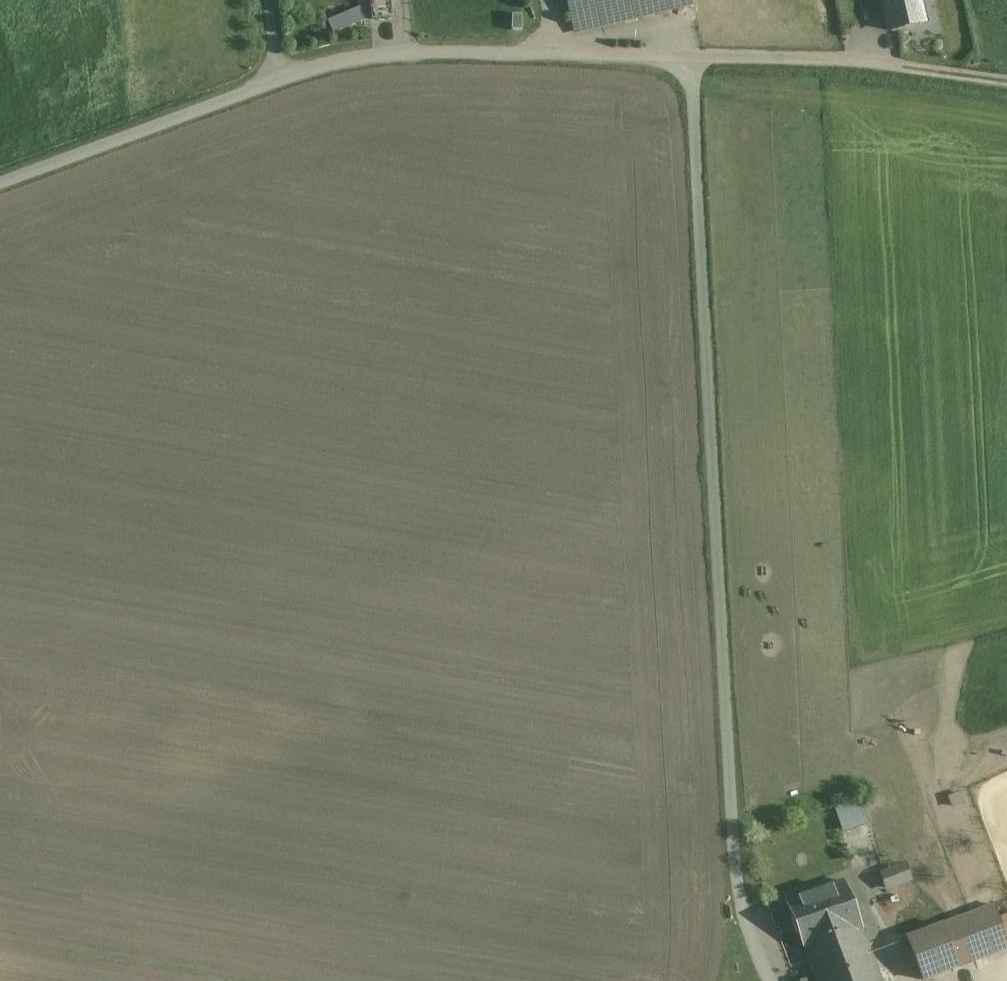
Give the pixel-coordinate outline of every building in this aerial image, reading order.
[(574,30),(692,1),(692,0),(566,0),(574,30)] [(889,32),(925,24),(919,1),(925,0),(882,0),(889,32)] [(522,15),(512,15),(512,31),(522,31),(522,15)] [(862,800),(836,808),(843,831),(869,823),(862,800)] [(904,862),(878,872),(886,891),(912,881),(904,862)] [(844,881),(786,903),(804,949),(861,928),(844,881)] [(907,938),(922,980),(1006,949),(1006,940),(994,906),(907,938)] [(804,949),(815,980),(880,980),(861,928),(804,949)]
